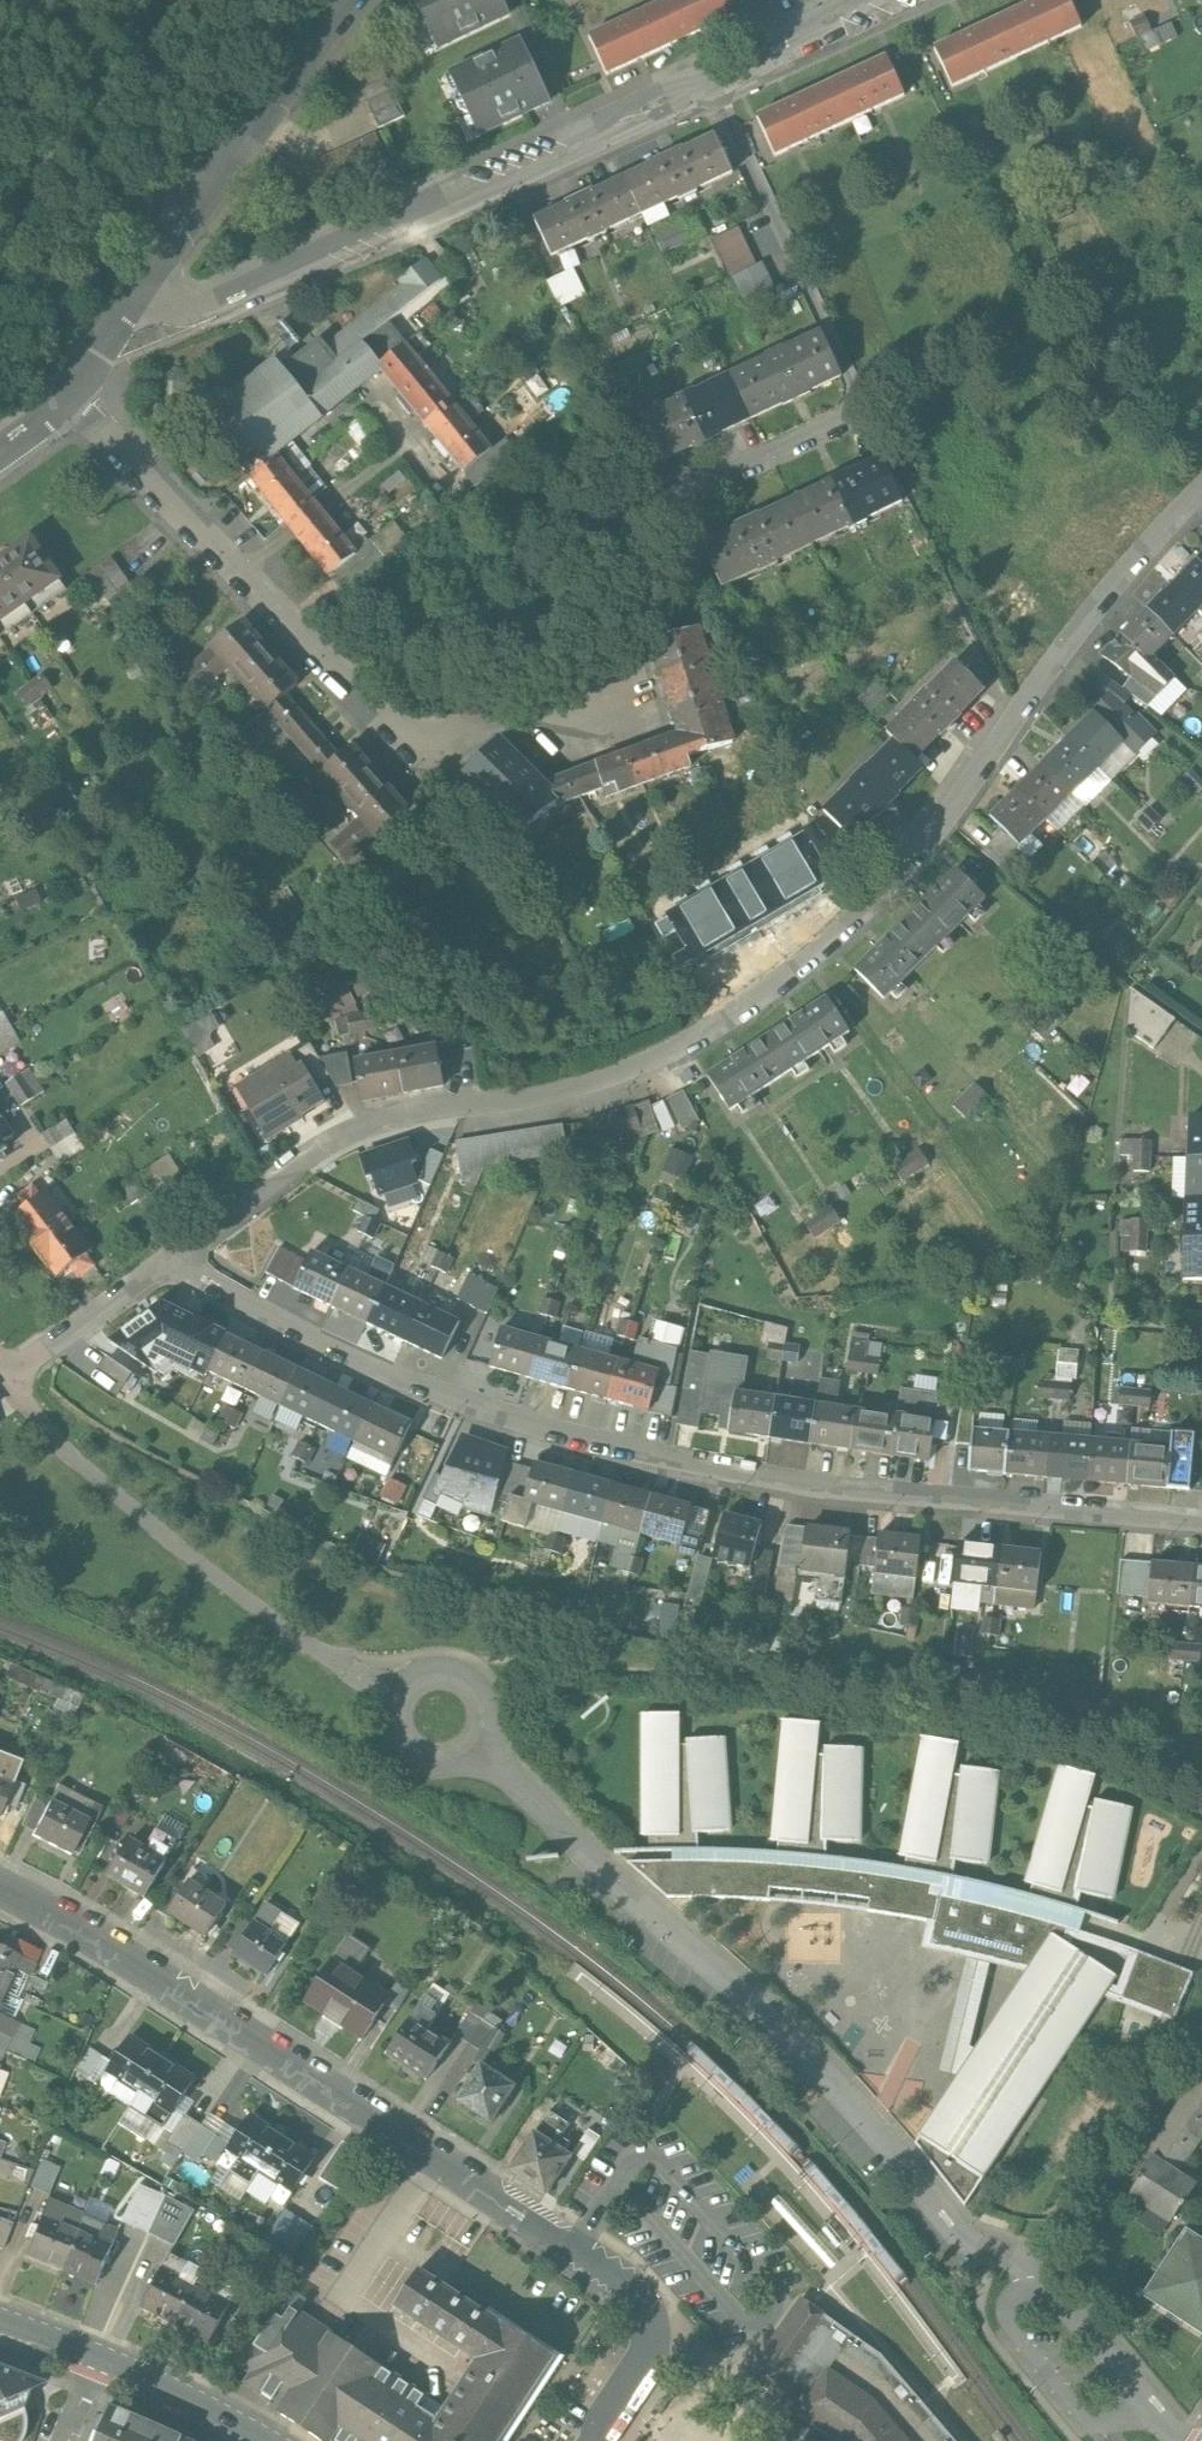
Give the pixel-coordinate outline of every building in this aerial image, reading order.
[(424,2),(419,4),(415,15),(421,28),(431,31),(436,29),(443,44),(438,46),(439,48),(509,16),(501,0),(423,0),(424,2)] [(590,38),(607,74),(735,15),(729,0),(671,0),(590,38)] [(936,49),(953,85),(1081,26),(1069,0),(1041,0),(936,49)] [(521,42),(451,74),(452,77),(458,74),(465,89),(459,92),(456,102),(462,115),(472,118),(477,116),(484,131),(479,133),(480,135),(550,103),(521,42)] [(887,58),(759,117),(776,154),(904,95),(887,58)] [(382,67),(356,79),(362,91),(388,79),(382,67)] [(388,79),(362,91),(368,104),(394,91),(388,79)] [(394,91),(368,104),(373,116),(399,104),(394,91)] [(399,104),(373,116),(379,129),(405,116),(399,104)] [(388,159),(376,133),(363,139),(375,165),(388,159)] [(684,150),(657,162),(658,164),(626,179),(642,214),(678,197),(679,199),(697,191),(696,189),(732,172),(716,137),(684,152),(684,150)] [(363,139),(351,145),(363,171),(375,165),(363,139)] [(363,171),(351,145),(338,151),(350,177),(363,171)] [(338,151),(326,156),(338,182),(350,177),(338,151)] [(326,156),(313,162),(325,188),(338,182),(326,156)] [(593,192),(567,204),(567,206),(536,221),(552,256),(588,239),(589,241),(607,233),(606,231),(642,214),(625,179),(594,194),(593,192)] [(720,234),(731,270),(762,260),(751,224),(720,234)] [(321,346),(287,373),(279,364),(205,419),(248,473),(274,453),(275,454),(347,397),(381,369),(379,368),(406,346),(387,323),(442,280),(426,261),(400,281),(404,286),(325,351),(321,346)] [(761,264),(735,277),(747,303),(774,290),(761,264)] [(573,270),(548,282),(561,309),(586,296),(573,270)] [(785,350),(767,359),(768,360),(732,377),(752,419),(783,404),(783,405),(810,392),(810,391),(841,376),(822,334),(786,352),(785,350)] [(452,403),(406,346),(379,368),(381,369),(401,395),(397,398),(409,414),(414,410),(425,425),(453,404),(452,403)] [(732,377),(696,394),(695,393),(678,402),(678,403),(642,420),(662,462),(693,447),(694,448),(721,435),(720,434),(752,419),(732,377)] [(467,391),(452,403),(453,404),(425,425),(437,439),(433,443),(446,458),(450,455),(464,472),(491,451),(469,424),(484,412),(467,391)] [(491,451),(464,472),(476,487),(518,454),(506,439),(491,451)] [(846,456),(853,471),(878,460),(871,444),(846,456)] [(274,453),(248,473),(286,521),(287,523),(314,502),(313,500),(312,501),(294,478),(300,473),(286,454),(279,459),(275,454),(274,453)] [(850,473),(823,486),(823,487),(792,502),(812,544),(848,527),(849,529),(866,520),(866,519),(902,501),(882,460),(850,474),(850,473)] [(327,519),(314,502),(287,523),(300,540),(301,539),(330,576),(357,555),(354,553),(327,519)] [(761,516),(734,529),(734,530),(703,545),(723,587),(759,570),(760,572),(777,563),(777,561),(812,544),(792,502),(761,517),(761,516)] [(369,541),(354,553),(357,555),(330,576),(342,591),(383,559),(369,541)] [(0,564),(0,570),(24,603),(32,614),(66,591),(31,542),(0,564)] [(111,558),(88,574),(98,586),(121,570),(111,558)] [(1172,585),(1198,611),(1201,607),(1201,565),(1197,560),(1172,585)] [(24,603),(0,570),(0,621),(24,603)] [(121,570),(98,586),(106,599),(129,582),(121,570)] [(129,582),(106,599),(115,611),(116,611),(139,595),(129,582)] [(1172,585),(1148,609),(1173,635),(1198,611),(1172,585)] [(1173,635),(1148,609),(1122,635),(1122,636),(1147,661),(1152,656),(1173,635)] [(115,611),(108,615),(117,627),(124,622),(116,611),(115,611)] [(270,653),(243,621),(212,648),(182,674),(198,692),(228,666),(240,680),(270,653)] [(678,735),(564,778),(572,801),(604,789),(608,798),(692,767),(689,758),(731,742),(719,703),(736,698),(733,689),(717,694),(697,630),(651,644),(678,735)] [(1147,661),(1122,636),(1103,656),(1131,677),(1158,697),(1177,681),(1152,656),(1147,661)] [(270,653),(240,680),(268,711),(293,739),(311,724),(286,695),(298,684),(270,653)] [(957,663),(929,691),(927,689),(914,703),(915,705),(887,733),(914,760),(939,735),(940,737),(961,716),(960,714),(984,690),(957,663)] [(1131,696),(1096,669),(1085,685),(1106,701),(1119,711),(1121,708),(1131,696)] [(44,676),(31,685),(39,698),(53,689),(44,676)] [(1158,697),(1131,677),(1122,688),(1148,707),(1158,697)] [(31,685),(18,694),(26,707),(39,698),(31,685)] [(1134,721),(1121,708),(1119,711),(1106,701),(1094,713),(1123,743),(1134,754),(1154,734),(1137,718),(1134,721)] [(1094,713),(1067,739),(1068,740),(1097,769),(1123,743),(1094,713)] [(340,757),(315,728),(297,744),(322,772),(321,773),(349,805),(380,778),(352,746),(340,757)] [(1068,740),(1042,765),(1071,794),(1097,769),(1068,740)] [(499,741),(465,773),(523,830),(531,839),(574,812),(568,803),(572,801),(564,778),(540,787),(499,741)] [(866,768),(852,782),(853,783),(825,812),(853,839),(877,814),(879,816),(899,795),(898,793),(922,769),(895,742),(867,770),(866,768)] [(1042,765),(1017,790),(1046,819),(1071,794),(1042,765)] [(380,778),(349,805),(361,818),(331,844),(346,862),(376,836),(377,836),(407,809),(380,778)] [(1046,819),(1017,790),(990,817),(1019,846),(1046,819)] [(1160,821),(1148,809),(1142,815),(1154,827),(1160,821)] [(1142,815),(1136,821),(1148,833),(1154,827),(1142,815)] [(806,836),(655,925),(664,939),(676,932),(686,949),(672,957),(678,970),(831,880),(806,836)] [(373,854),(353,872),(363,883),(383,866),(373,854)] [(1110,871),(1098,860),(1092,866),(1104,877),(1110,871)] [(1104,877),(1092,866),(1086,872),(1098,883),(1104,877)] [(957,870),(857,970),(885,998),(985,899),(957,870)] [(1175,1020),(1131,989),(1128,1031),(1153,1050),(1175,1020)] [(827,1001),(708,1078),(730,1111),(848,1034),(827,1001)] [(214,1032),(228,1024),(220,1010),(188,1027),(203,1055),(221,1045),(214,1032)] [(378,1012),(363,1015),(366,1031),(381,1028),(378,1012)] [(0,1015),(0,1033),(11,1027),(3,1013),(0,1015)] [(363,1015),(348,1018),(350,1034),(366,1031),(363,1015)] [(228,1026),(216,1032),(223,1046),(205,1055),(208,1062),(238,1047),(228,1026)] [(0,1033),(0,1054),(20,1043),(11,1027),(0,1033)] [(320,1059),(311,1045),(293,1056),(298,1066),(302,1063),(315,1085),(330,1076),(320,1059)] [(437,1047),(396,1055),(403,1094),(444,1087),(437,1047)] [(348,1054),(320,1059),(330,1076),(337,1088),(353,1085),(348,1054)] [(292,1055),(245,1083),(258,1104),(249,1109),(268,1140),(288,1128),(286,1125),(325,1102),(315,1085),(302,1063),(298,1066),(293,1056),(292,1055)] [(396,1055),(356,1062),(363,1102),(403,1094),(396,1055)] [(22,1074),(8,1083),(16,1095),(29,1086),(22,1074)] [(29,1086),(16,1095),(23,1107),(37,1098),(29,1086)] [(699,1122),(684,1092),(668,1100),(683,1130),(699,1122)] [(650,1102),(634,1107),(641,1130),(643,1137),(659,1132),(650,1102)] [(675,1127),(663,1102),(652,1107),(664,1133),(675,1127)] [(634,1107),(585,1123),(592,1146),(641,1130),(634,1107)] [(8,1150),(4,1143),(14,1137),(0,1115),(0,1155),(8,1150)] [(1190,1117),(1188,1159),(1201,1159),(1201,1117),(1190,1117)] [(67,1120),(42,1136),(52,1151),(77,1136),(67,1120)] [(563,1126),(456,1143),(460,1170),(567,1154),(563,1126)] [(77,1136),(52,1151),(61,1165),(85,1150),(77,1136)] [(1150,1142),(1134,1141),(1133,1157),(1149,1157),(1150,1142)] [(189,1142),(180,1148),(194,1168),(203,1161),(189,1142)] [(411,1143),(361,1159),(368,1179),(373,1177),(379,1195),(418,1182),(417,1180),(412,1164),(417,1163),(411,1143)] [(444,1156),(431,1150),(417,1180),(430,1186),(444,1156)] [(1149,1157),(1133,1157),(1133,1172),(1149,1173),(1149,1157)] [(1188,1159),(1187,1199),(1201,1199),(1201,1159),(1188,1159)] [(34,1187),(18,1198),(26,1209),(13,1219),(19,1227),(18,1228),(34,1249),(69,1222),(47,1193),(42,1197),(34,1187)] [(1187,1199),(1185,1239),(1201,1240),(1201,1199),(1187,1199)] [(839,1204),(812,1218),(820,1234),(848,1219),(839,1204)] [(374,1221),(367,1217),(359,1232),(367,1236),(374,1221)] [(374,1221),(367,1236),(375,1239),(382,1224),(374,1221)] [(1148,1222),(1131,1221),(1130,1236),(1147,1237),(1148,1222)] [(69,1222),(34,1249),(50,1270),(51,1269),(58,1278),(71,1268),(79,1278),(94,1266),(86,1256),(92,1252),(69,1222)] [(1147,1237),(1130,1236),(1129,1252),(1146,1253),(1147,1237)] [(1185,1239),(1184,1281),(1201,1281),(1201,1240),(1185,1239)] [(350,1270),(312,1252),(295,1288),(333,1307),(350,1270)] [(440,1252),(432,1267),(440,1271),(447,1256),(440,1252)] [(455,1260),(447,1256),(440,1271),(447,1275),(455,1260)] [(369,1280),(350,1270),(333,1307),(369,1324),(387,1288),(395,1269),(378,1260),(369,1280)] [(461,1296),(491,1312),(504,1286),(474,1270),(461,1296)] [(423,1306),(387,1288),(369,1324),(406,1342),(423,1306)] [(552,1301),(544,1299),(540,1315),(548,1317),(552,1301)] [(560,1303),(552,1301),(548,1317),(556,1319),(560,1303)] [(208,1371),(226,1335),(162,1305),(112,1342),(156,1373),(174,1359),(207,1375),(208,1371)] [(460,1323),(423,1306),(406,1342),(442,1359),(460,1323)] [(622,1320),(618,1336),(626,1338),(630,1322),(622,1320)] [(638,1324),(630,1322),(626,1338),(634,1340),(638,1324)] [(541,1340),(502,1329),(492,1368),(531,1378),(541,1340)] [(263,1353),(226,1335),(208,1371),(245,1389),(263,1353)] [(581,1350),(541,1340),(531,1378),(570,1389),(581,1350)] [(785,1344),(769,1342),(767,1358),(783,1360),(785,1344)] [(800,1347),(785,1344),(783,1360),(798,1362),(800,1347)] [(1061,1379),(1087,1378),(1086,1347),(1061,1348),(1061,1379)] [(619,1361),(581,1350),(570,1389),(609,1400),(619,1361)] [(299,1370),(263,1353),(245,1389),(282,1407),(299,1370)] [(865,1357),(850,1355),(847,1370),(863,1373),(865,1357)] [(881,1360),(865,1357),(863,1373),(878,1375),(881,1360)] [(659,1372),(619,1361),(609,1400),(648,1410),(659,1372)] [(336,1388),(299,1370),(282,1407),(318,1424),(336,1388)] [(1055,1383),(1040,1382),(1038,1398),(1054,1399),(1055,1383)] [(1071,1385),(1055,1383),(1054,1399),(1070,1400),(1071,1385)] [(373,1406),(336,1388),(318,1424),(355,1442),(373,1406)] [(1136,1390),(1121,1389),(1119,1405),(1135,1407),(1136,1390)] [(1152,1392),(1136,1390),(1135,1407),(1150,1408),(1152,1392)] [(938,1396),(901,1391),(898,1417),(892,1455),(929,1460),(932,1437),(938,1396)] [(777,1398),(737,1392),(731,1432),(771,1438),(777,1398)] [(956,1399),(938,1396),(932,1437),(950,1439),(956,1399)] [(817,1404),(777,1398),(771,1438),(811,1444),(817,1404)] [(962,1402),(956,1445),(972,1446),(973,1431),(974,1431),(976,1404),(962,1402)] [(856,1410),(817,1404),(811,1444),(851,1450),(856,1410)] [(411,1425),(373,1406),(355,1442),(394,1461),(411,1425)] [(227,1407),(220,1422),(227,1425),(235,1410),(227,1407)] [(235,1410),(227,1425),(235,1429),(242,1414),(235,1410)] [(898,1417),(856,1410),(851,1450),(892,1456),(892,1455),(898,1417)] [(974,1431),(973,1431),(972,1446),(969,1471),(1006,1474),(1010,1434),(974,1431)] [(1051,1438),(1010,1434),(1006,1474),(1047,1478),(1051,1438)] [(1172,1449),(1132,1445),(1128,1485),(1190,1490),(1195,1436),(1173,1434),(1172,1449)] [(1091,1442),(1051,1438),(1047,1478),(1088,1481),(1091,1442)] [(300,1442),(293,1456),(301,1460),(308,1446),(300,1442)] [(494,1497),(504,1462),(506,1455),(468,1442),(449,1480),(442,1495),(444,1496),(438,1507),(461,1516),(464,1506),(490,1512),(494,1497)] [(1132,1445),(1091,1442),(1088,1481),(1128,1485),(1132,1445)] [(308,1446),(301,1460),(308,1464),(315,1449),(308,1446)] [(533,1470),(504,1462),(494,1497),(509,1502),(506,1510),(530,1516),(533,1505),(524,1503),(533,1470)] [(574,1473),(534,1464),(533,1470),(524,1503),(533,1505),(563,1513),(574,1473)] [(613,1484),(574,1473),(563,1513),(602,1523),(613,1484)] [(442,1495),(449,1480),(436,1475),(424,1501),(438,1507),(444,1496),(442,1495)] [(653,1495),(613,1484),(602,1523),(642,1534),(653,1495)] [(693,1506),(653,1495),(642,1534),(682,1545),(686,1532),(693,1506)] [(711,1511),(693,1506),(686,1532),(704,1537),(711,1511)] [(763,1525),(725,1515),(714,1556),(752,1566),(763,1525)] [(809,1527),(789,1525),(781,1567),(796,1569),(804,1570),(809,1527)] [(852,1533),(809,1527),(804,1570),(796,1569),(795,1580),(819,1583),(817,1601),(843,1604),(852,1533)] [(557,1536),(549,1534),(545,1550),(553,1552),(557,1536)] [(921,1540),(880,1535),(879,1540),(876,1569),(875,1574),(916,1579),(921,1540)] [(565,1539),(557,1536),(553,1552),(561,1554),(565,1539)] [(879,1540),(865,1538),(861,1567),(876,1569),(879,1540)] [(1001,1550),(961,1545),(956,1584),(996,1589),(1001,1550)] [(1042,1555),(1001,1550),(996,1589),(1037,1594),(1042,1555)] [(627,1556),(623,1571),(631,1574),(635,1558),(627,1556)] [(643,1560),(635,1558),(631,1574),(639,1576),(643,1560)] [(712,1563),(698,1559),(689,1593),(703,1597),(712,1563)] [(1153,1564),(1122,1561),(1118,1595),(1150,1598),(1153,1564)] [(1194,1568),(1153,1564),(1150,1598),(1150,1604),(1191,1608),(1194,1568)] [(1194,1568),(1191,1608),(1201,1609),(1201,1569),(1194,1568)] [(786,1577),(782,1592),(798,1597),(803,1582),(786,1577)] [(768,1585),(754,1582),(749,1610),(763,1613),(768,1585)] [(912,1609),(904,1608),(902,1624),(910,1625),(912,1609)] [(921,1610),(912,1609),(910,1625),(919,1626),(921,1610)] [(993,1619),(984,1618),(982,1634),(991,1635),(993,1619)] [(1001,1620),(993,1619),(991,1635),(999,1636),(1001,1620)] [(1187,1647),(1172,1645),(1170,1661),(1186,1663),(1187,1647)] [(1187,1647),(1186,1663),(1201,1664),(1201,1657),(1201,1648),(1187,1647)] [(990,1885),(953,1877),(955,1862),(982,1864),(988,1865),(999,1772),(992,1772),(992,1771),(962,1768),(961,1776),(954,1775),(960,1744),(929,1738),(923,1737),(901,1857),(907,1858),(905,1868),(868,1863),(827,1857),(827,1842),(853,1842),(854,1842),(860,1842),(862,1749),(856,1749),(856,1748),(825,1748),(825,1756),(818,1755),(821,1724),(790,1721),(784,1721),(772,1842),(779,1843),(778,1853),(699,1849),(698,1834),(724,1832),(724,1831),(731,1831),(724,1738),(718,1739),(718,1738),(687,1740),(687,1746),(680,1746),(680,1714),(650,1714),(650,1715),(643,1715),(643,1837),(650,1837),(650,1850),(673,1852),(673,1861),(628,1863),(667,1897),(770,1900),(771,1889),(870,1899),(868,1911),(930,1922),(925,1946),(976,1957),(1028,1971),(1053,1935),(1065,1942),(1068,1930),(1080,1934),(1087,1913),(1077,1910),(1081,1894),(1107,1899),(1113,1900),(1132,1809),(1126,1808),(1126,1807),(1096,1801),(1094,1809),(1087,1807),(1096,1777),(1067,1768),(1066,1769),(1060,1767),(1027,1884),(1033,1886),(1030,1896),(990,1885)] [(0,1781),(0,1814),(11,1786),(0,1781)] [(57,1784),(32,1835),(71,1854),(84,1828),(90,1831),(102,1806),(57,1784)] [(167,1861),(132,1840),(127,1848),(120,1844),(113,1856),(119,1860),(110,1877),(145,1898),(167,1861)] [(183,1892),(169,1914),(206,1938),(228,1905),(190,1881),(183,1892)] [(172,1885),(156,1909),(167,1916),(169,1914),(183,1892),(172,1885)] [(817,1924),(816,1916),(787,1917),(789,1959),(836,1957),(835,1924),(817,1924)] [(287,1944),(255,1923),(234,1955),(266,1976),(287,1944)] [(1028,1971),(1028,1973),(915,2143),(965,2206),(1116,1977),(1065,1942),(1053,1935),(1028,1971)] [(355,1974),(371,1950),(349,1936),(334,1960),(355,1974)] [(0,1947),(0,1990),(8,1993),(17,1972),(24,1958),(0,1947)] [(1194,1974),(1139,1952),(1121,2000),(1174,2020),(1194,1974)] [(37,1964),(24,1958),(17,1972),(30,1978),(37,1964)] [(334,1960),(306,2001),(363,2039),(391,1997),(355,1974),(334,1960)] [(427,2031),(442,2009),(425,1998),(411,2020),(427,2031)] [(12,2039),(13,2037),(19,2023),(0,2014),(0,2033),(12,2039)] [(426,2081),(450,2045),(427,2031),(411,2020),(388,2056),(426,2081)] [(0,2033),(0,2050),(7,2053),(33,2065),(40,2049),(13,2037),(12,2039),(0,2033)] [(131,2037),(99,2086),(111,2093),(119,2081),(139,2094),(163,2058),(131,2037)] [(195,2079),(163,2058),(139,2094),(160,2108),(151,2120),(163,2128),(195,2079)] [(481,2065),(458,2101),(492,2123),(515,2087),(481,2065)] [(1146,2156),(1150,2158),(1151,2157),(1176,2173),(1192,2149),(1191,2148),(1201,2132),(1201,2092),(1177,2129),(1168,2123),(1146,2156)] [(550,2111),(511,2171),(547,2194),(570,2158),(564,2154),(571,2143),(562,2137),(571,2125),(550,2111)] [(251,2115),(219,2163),(231,2171),(239,2159),(259,2173),(283,2136),(251,2115)] [(202,2126),(185,2153),(198,2162),(215,2135),(202,2126)] [(316,2157),(283,2136),(259,2173),(280,2186),(272,2198),(284,2206),(316,2157)] [(343,2142),(319,2178),(339,2191),(363,2155),(343,2142)] [(1176,2173),(1151,2157),(1150,2158),(1137,2179),(1139,2180),(1129,2195),(1171,2222),(1181,2207),(1182,2208),(1196,2186),(1176,2173)] [(38,2184),(55,2189),(62,2163),(46,2158),(38,2184)] [(139,2187),(122,2224),(148,2235),(166,2198),(139,2187)] [(194,2213),(166,2198),(148,2235),(174,2248),(194,2213)] [(47,2204),(24,2260),(59,2274),(76,2233),(54,2224),(60,2209),(47,2204)] [(12,2244),(19,2215),(0,2211),(0,2241),(12,2244)] [(286,2211),(265,2242),(276,2248),(296,2218),(286,2211)] [(98,2242),(76,2233),(59,2274),(95,2289),(118,2233),(104,2228),(98,2242)] [(1186,2229),(1142,2296),(1201,2335),(1201,2239),(1186,2229)] [(203,2275),(170,2257),(142,2309),(175,2327),(196,2288),(203,2275)] [(555,2356),(503,2323),(502,2325),(419,2270),(395,2306),(478,2361),(425,2440),(499,2440),(555,2356)] [(217,2300),(196,2288),(175,2327),(209,2346),(238,2295),(224,2287),(217,2300)] [(285,2301),(242,2366),(253,2373),(247,2383),(284,2407),(280,2413),(322,2440),(331,2440),(332,2439),(335,2440),(425,2440),(440,2419),(422,2407),(429,2396),(285,2301)] [(882,2356),(881,2356),(809,2305),(762,2371),(808,2403),(801,2413),(842,2440),(955,2440),(882,2356)] [(0,2371),(0,2440),(21,2440),(24,2436),(25,2424),(23,2412),(17,2398),(25,2395),(24,2392),(40,2386),(0,2371)] [(109,2407),(94,2440),(183,2440),(164,2432),(164,2431),(109,2407)]
